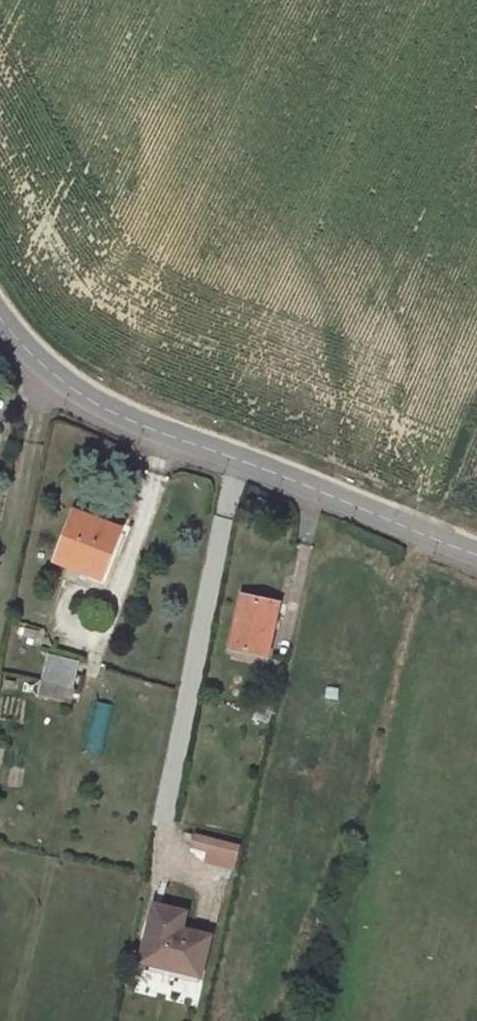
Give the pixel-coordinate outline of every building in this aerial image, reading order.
[(120,530),(75,512),(56,560),(101,578),(120,530)] [(279,604),(242,595),(230,648),(267,657),(279,604)] [(78,662),(49,655),(42,681),(72,689),(78,662)] [(237,847),(195,836),(193,847),(210,851),(207,863),(231,869),(237,847)] [(154,905),(151,922),(182,929),(185,913),(154,905)] [(174,966),(173,970),(200,976),(210,936),(182,929),(151,922),(141,958),(174,966)]
